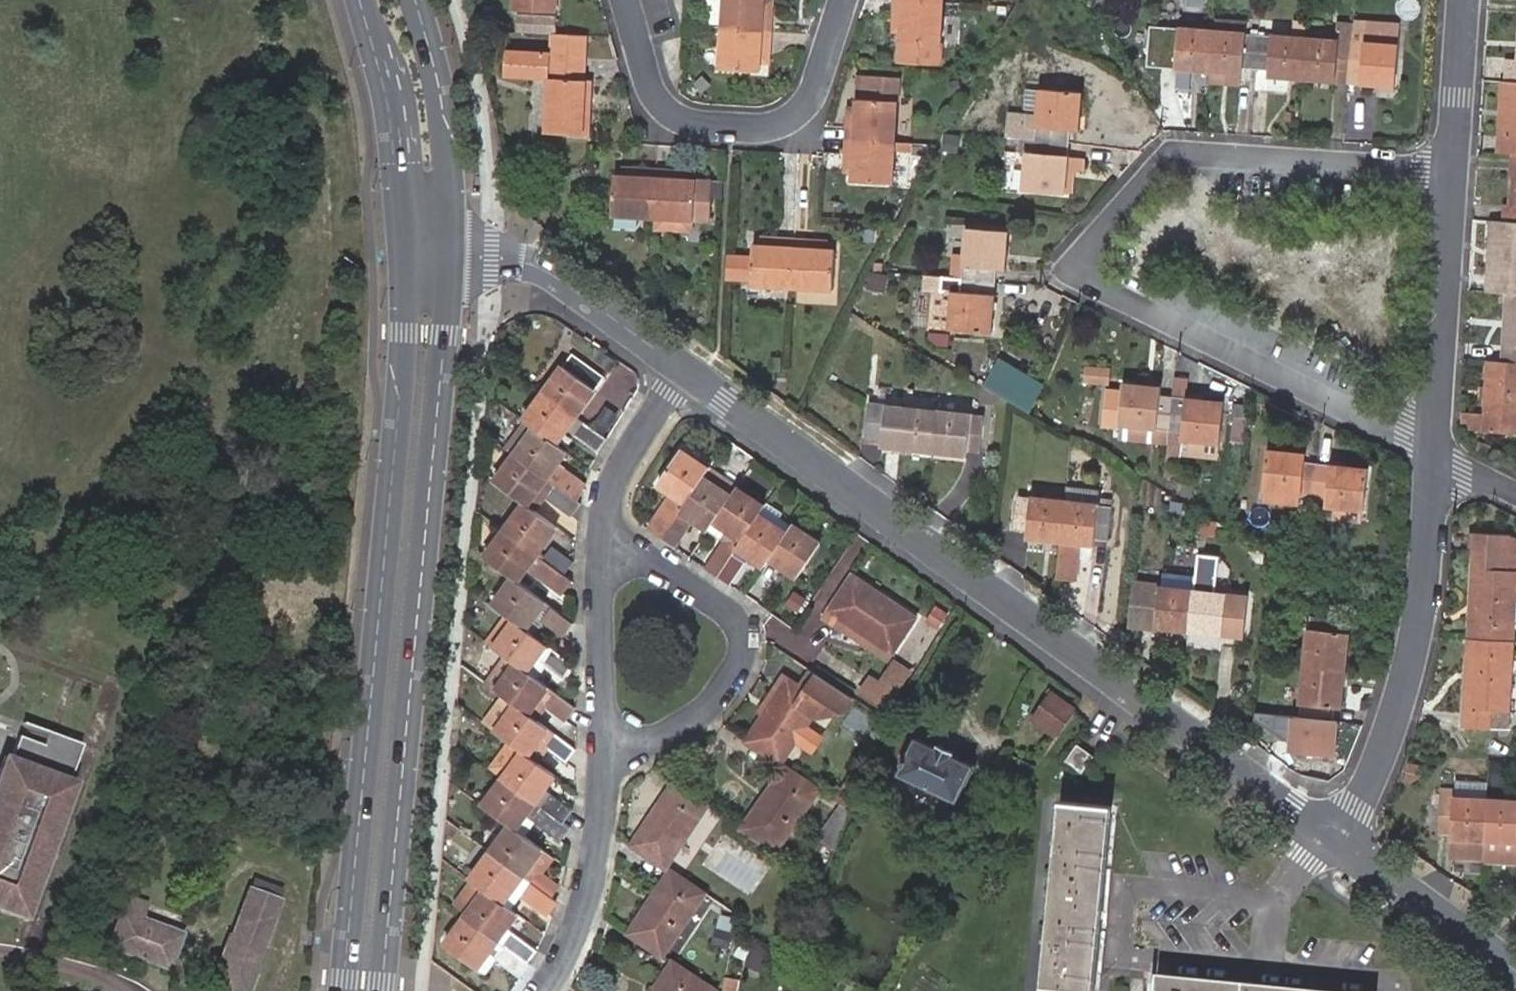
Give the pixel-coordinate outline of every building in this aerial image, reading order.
[(559,0),(515,0),(515,9),(558,11),(559,0)] [(725,0),(707,0),(706,14),(711,14),(710,24),(724,24),(725,0)] [(723,27),(765,30),(777,31),(778,15),(766,15),(767,0),(725,0),(724,24),(723,27)] [(779,1),(767,0),(766,15),(778,15),(779,1)] [(945,1),(930,0),(894,0),(893,16),(904,17),(902,33),(902,40),(901,60),(941,62),(945,1)] [(557,30),(558,16),(530,15),(530,28),(557,30)] [(893,33),(902,33),(904,17),(893,16),(893,33)] [(1210,64),(1210,72),(1229,74),(1230,66),(1246,67),(1256,68),(1259,35),(1247,35),(1248,20),(1214,17),(1213,29),(1210,64)] [(1303,72),(1304,60),(1306,37),(1307,23),(1285,21),(1283,35),(1274,35),(1273,37),(1259,35),(1256,68),(1271,69),(1270,75),(1291,77),(1291,71),(1303,72)] [(1302,78),(1323,80),(1324,73),(1350,76),(1355,22),(1340,21),(1338,40),(1306,37),(1304,60),(1303,72),(1302,78)] [(1350,76),(1383,78),(1383,84),(1395,85),(1400,26),(1355,22),(1350,76)] [(1178,69),(1196,70),(1196,63),(1210,64),(1213,29),(1167,26),(1164,61),(1178,61),(1178,69)] [(762,69),(763,62),(764,47),(777,47),(777,31),(765,30),(723,27),(721,66),(762,69)] [(588,34),(551,32),(550,52),(509,50),(508,76),(549,79),(546,132),(591,135),(594,80),(586,80),(588,34)] [(764,47),(763,62),(776,63),(777,47),(764,47)] [(1210,72),(1210,64),(1196,63),(1196,70),(1210,72)] [(1515,82),(1515,65),(1507,64),(1506,81),(1515,82)] [(1246,67),(1230,66),(1229,74),(1210,72),(1209,82),(1245,85),(1246,67)] [(1323,80),(1350,82),(1350,76),(1324,73),(1323,80)] [(847,141),(895,144),(897,102),(899,77),(872,76),(872,82),(871,100),(864,100),(858,100),(858,107),(857,125),(847,125),(847,141)] [(1383,78),(1350,76),(1350,82),(1383,84),(1383,78)] [(864,81),(864,100),(871,100),(872,82),(864,81)] [(1506,81),(1505,106),(1513,107),(1511,135),(1503,135),(1502,151),(1515,152),(1515,82),(1506,81)] [(1083,93),(1027,88),(1025,107),(1039,108),(1039,112),(1038,123),(1010,121),(1008,136),(1070,142),(1072,129),(1073,115),(1081,116),(1083,93)] [(857,125),(858,107),(848,107),(847,125),(857,125)] [(1011,109),(1010,121),(1038,123),(1039,112),(1011,109)] [(1073,115),(1072,129),(1079,130),(1081,116),(1073,115)] [(1069,161),(1070,142),(1022,138),(1021,149),(1028,150),(1024,188),(1066,192),(1068,175),(1059,175),(1061,160),(1069,161)] [(895,151),(895,144),(847,141),(847,155),(856,155),(854,172),(854,180),(893,182),(895,151)] [(846,172),(854,172),(856,155),(847,155),(846,172)] [(1069,161),(1061,160),(1059,175),(1068,175),(1069,161)] [(643,166),(628,165),(628,175),(643,176),(643,166)] [(656,177),(657,166),(643,166),(643,176),(656,177)] [(673,167),(657,166),(656,177),(673,177),(673,168),(673,167)] [(673,167),(673,168),(673,177),(687,178),(688,168),(673,167)] [(654,217),(656,177),(643,176),(628,175),(617,174),(615,216),(654,217)] [(710,221),(713,179),(687,178),(673,177),(656,177),(654,217),(694,219),(710,221)] [(1512,205),(1505,204),(1504,221),(1514,222),(1515,222),(1515,205),(1512,205)] [(654,217),(654,229),(694,232),(694,219),(654,217)] [(1498,221),(1491,220),(1487,291),(1494,292),(1495,273),(1502,273),(1503,246),(1496,246),(1498,221)] [(1494,292),(1509,292),(1515,293),(1515,222),(1514,222),(1504,221),(1498,221),(1496,246),(1503,246),(1502,273),(1495,273),(1494,292)] [(964,277),(997,280),(998,267),(1001,267),(1001,252),(1009,252),(1009,231),(968,227),(966,255),(964,277)] [(879,229),(864,228),(863,239),(878,241),(879,229)] [(765,235),(764,245),(780,246),(781,236),(765,235)] [(753,285),(792,288),(795,237),(781,236),(780,246),(764,245),(755,244),(753,285)] [(795,237),(792,288),(834,289),(836,249),(827,249),(811,247),(812,238),(795,237)] [(811,247),(827,249),(828,239),(812,238),(811,247)] [(964,277),(966,255),(954,254),(953,276),(964,277)] [(953,276),(924,273),(923,289),(933,290),(929,325),(993,331),(994,316),(989,316),(991,300),(996,300),(997,280),(964,277),(953,276)] [(1507,317),(1515,317),(1513,346),(1505,345),(1504,361),(1515,362),(1515,293),(1509,292),(1507,317)] [(571,354),(543,393),(576,417),(605,378),(571,354)] [(1504,361),(1489,360),(1487,385),(1495,385),(1494,413),(1486,412),(1485,430),(1515,432),(1515,362),(1504,361)] [(1102,382),(1103,366),(1090,365),(1088,381),(1102,382)] [(1111,383),(1112,367),(1103,366),(1102,382),(1111,383)] [(988,389),(1015,404),(1017,399),(1024,387),(1026,384),(1000,368),(990,384),(988,389)] [(1146,393),(1147,385),(1125,382),(1120,424),(1170,430),(1174,396),(1161,395),(1146,393)] [(1161,395),(1161,386),(1147,385),(1146,393),(1161,395)] [(1030,407),(1037,395),(1024,387),(1017,399),(1030,407)] [(526,422),(557,445),(567,430),(597,452),(606,440),(576,417),(543,393),(523,420),(526,422)] [(1192,404),(1193,398),(1174,396),(1170,430),(1166,460),(1185,462),(1187,440),(1218,444),(1224,401),(1207,399),(1206,405),(1192,404)] [(935,453),(939,409),(871,403),(867,439),(883,441),(882,448),(935,453)] [(984,414),(939,409),(935,453),(968,456),(969,449),(981,450),(984,414)] [(1486,412),(1471,412),(1470,429),(1485,430),(1486,412)] [(584,490),(587,482),(560,463),(567,453),(557,445),(526,422),(506,450),(513,455),(577,502),(584,490)] [(648,528),(663,539),(704,477),(710,468),(682,450),(658,486),(671,494),(648,528)] [(1290,460),(1290,452),(1270,450),(1265,501),(1299,505),(1300,494),(1315,496),(1318,463),(1305,462),(1290,460)] [(1305,462),(1305,453),(1290,452),(1290,460),(1305,462)] [(580,504),(577,502),(513,455),(494,482),(522,503),(527,506),(531,502),(540,509),(547,499),(570,516),(580,504)] [(1334,472),(1335,465),(1318,463),(1315,496),(1314,506),(1327,507),(1344,509),(1342,522),(1363,524),(1368,468),(1349,466),(1349,474),(1334,472)] [(1349,466),(1335,465),(1334,472),(1349,474),(1349,466)] [(707,531),(713,522),(732,494),(737,487),(710,468),(704,477),(663,539),(676,548),(693,522),(707,531)] [(706,568),(718,577),(759,513),(765,505),(737,487),(732,494),(714,522),(726,530),(720,539),(724,542),(706,568)] [(1100,490),(1069,487),(1068,499),(1064,543),(1060,576),(1080,578),(1082,558),(1094,559),(1096,538),(1108,539),(1112,503),(1099,502),(1100,490)] [(1029,539),(1064,543),(1068,499),(1033,495),(1033,498),(1021,497),(1018,533),(1029,534),(1029,539)] [(503,530),(563,574),(572,562),(547,543),(558,529),(527,506),(522,503),(503,530)] [(1344,509),(1327,507),(1327,520),(1342,522),(1344,509)] [(718,577),(729,584),(747,557),(763,568),(769,559),(787,532),(759,513),(718,577)] [(787,532),(769,559),(797,577),(821,542),(793,523),(787,532)] [(513,578),(519,583),(528,570),(561,595),(571,581),(563,574),(503,530),(483,556),(513,578)] [(1474,639),(1515,641),(1515,631),(1515,533),(1480,531),(1474,639)] [(1196,543),(1184,541),(1182,552),(1195,554),(1196,543)] [(1197,570),(1199,555),(1195,554),(1182,552),(1180,568),(1197,570)] [(1204,554),(1201,584),(1220,586),(1223,556),(1204,554)] [(1195,591),(1196,575),(1164,571),(1163,587),(1148,585),(1145,618),(1159,620),(1158,626),(1190,629),(1195,591)] [(915,618),(853,577),(825,619),(862,643),(867,635),(892,652),(915,618)] [(514,621),(533,636),(544,623),(563,638),(573,624),(519,583),(513,578),(493,605),(506,615),(514,621)] [(1195,591),(1190,629),(1224,634),(1225,628),(1237,629),(1241,596),(1195,591)] [(793,593),(785,604),(795,611),(803,600),(793,593)] [(946,615),(935,609),(927,620),(938,627),(946,615)] [(1306,666),(1345,670),(1350,634),(1343,633),(1345,618),(1312,614),(1306,666)] [(506,656),(537,679),(547,666),(564,679),(574,666),(533,636),(514,621),(506,615),(487,641),(506,656)] [(892,652),(867,635),(862,643),(887,660),(892,652)] [(1515,641),(1474,639),(1470,725),(1511,728),(1515,641)] [(566,722),(576,709),(537,679),(506,656),(486,682),(500,693),(514,704),(530,716),(540,702),(548,708),(566,722)] [(896,694),(911,671),(894,661),(879,683),(896,694)] [(1340,707),(1345,670),(1306,666),(1300,717),(1333,721),(1334,706),(1340,707)] [(764,717),(789,679),(782,675),(758,712),(764,717)] [(810,694),(789,679),(764,717),(747,742),(780,764),(795,742),(801,732),(805,726),(814,713),(821,717),(854,714),(860,705),(819,677),(810,694)] [(567,763),(577,752),(538,721),(530,716),(514,704),(500,693),(480,719),(510,742),(538,763),(549,750),(567,763)] [(1057,737),(1075,714),(1076,711),(1052,694),(1033,721),(1057,737)] [(538,721),(548,708),(540,702),(530,716),(538,721)] [(812,753),(822,737),(805,726),(801,732),(795,742),(812,753)] [(2,895),(0,902),(0,906),(30,917),(80,780),(74,778),(87,742),(63,733),(58,747),(23,734),(15,756),(9,754),(0,778),(0,894),(2,895)] [(956,801),(973,767),(952,757),(954,753),(938,746),(937,750),(916,740),(900,774),(956,801)] [(556,776),(538,763),(510,742),(490,769),(502,778),(536,803),(545,791),(556,776)] [(1093,756),(1077,746),(1066,762),(1082,772),(1093,756)] [(1511,764),(1496,763),(1495,778),(1510,779),(1511,764)] [(818,790),(785,767),(742,829),(776,852),(818,790)] [(482,803),(510,825),(516,829),(527,815),(536,803),(502,778),(482,803)] [(707,806),(673,783),(632,845),(665,867),(707,806)] [(1486,839),(1489,798),(1455,797),(1455,789),(1445,789),(1444,796),(1442,796),(1440,831),(1453,831),(1452,838),(1486,839)] [(565,826),(574,813),(545,791),(536,803),(543,808),(565,826)] [(1485,858),(1515,860),(1515,800),(1489,798),(1486,839),(1485,858)] [(543,808),(536,803),(527,815),(534,821),(543,808)] [(1113,808),(1061,803),(1042,990),(1095,990),(1113,808)] [(852,811),(840,804),(816,837),(835,850),(852,811)] [(569,829),(565,826),(543,808),(534,821),(560,841),(569,829)] [(510,825),(490,852),(523,876),(543,850),(516,829),(510,825)] [(543,850),(523,876),(551,898),(560,885),(543,873),(554,858),(543,850)] [(490,852),(470,879),(485,890),(503,904),(523,876),(490,852)] [(123,954),(139,932),(126,925),(141,898),(135,895),(142,877),(121,870),(118,942),(126,944),(123,954)] [(705,894),(670,871),(629,933),(663,956),(705,894)] [(503,904),(513,911),(523,896),(546,914),(555,901),(551,898),(523,876),(503,904)] [(464,917),(527,964),(536,951),(508,929),(518,915),(513,911),(503,904),(485,890),(470,879),(449,906),(464,917)] [(254,990),(257,990),(273,952),(268,950),(285,903),(256,892),(238,939),(232,936),(213,984),(229,990),(244,990),(246,988),(254,990)] [(126,925),(139,932),(164,940),(176,910),(141,898),(126,925)] [(731,949),(735,919),(721,915),(714,944),(731,949)] [(497,961),(521,979),(530,966),(527,964),(464,917),(445,944),(487,974),(497,961)] [(764,959),(751,952),(745,963),(758,970),(764,959)] [(673,963),(654,990),(715,990),(673,963)] [(726,977),(724,990),(736,990),(739,979),(726,977)]
